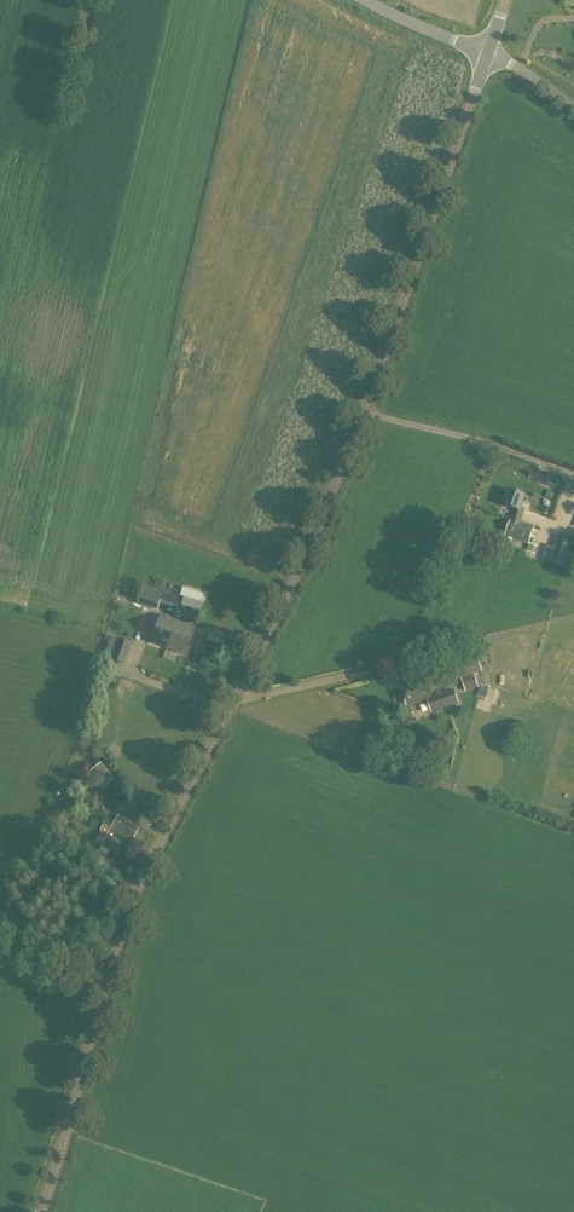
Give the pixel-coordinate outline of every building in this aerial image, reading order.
[(560,478),(547,474),(544,484),(557,488),(560,478)] [(511,519),(520,522),(524,512),(520,511),(525,497),(510,491),(505,506),(516,510),(512,519),(511,519)] [(528,544),(534,527),(520,522),(511,519),(505,536),(528,544)] [(566,565),(572,542),(558,538),(555,547),(547,545),(543,560),(566,565)] [(157,610),(162,593),(142,587),(137,604),(157,610)] [(172,613),(174,608),(161,603),(159,609),(172,613)] [(149,642),(166,648),(172,634),(168,632),(173,620),(159,615),(149,642)] [(194,628),(173,620),(168,632),(172,634),(166,648),(184,655),(194,628)] [(111,660),(123,665),(131,643),(118,639),(111,660)] [(452,682),(468,676),(482,671),(477,657),(447,668),(452,682)] [(431,712),(446,707),(458,702),(454,690),(432,698),(424,675),(399,684),(407,707),(427,700),(431,712)] [(489,697),(491,685),(480,684),(478,696),(489,697)] [(119,785),(115,779),(102,762),(88,773),(101,790),(104,787),(108,793),(119,785)] [(112,797),(120,811),(132,804),(124,790),(112,797)] [(118,815),(113,825),(105,820),(93,843),(116,855),(122,843),(128,846),(139,826),(118,815)]
